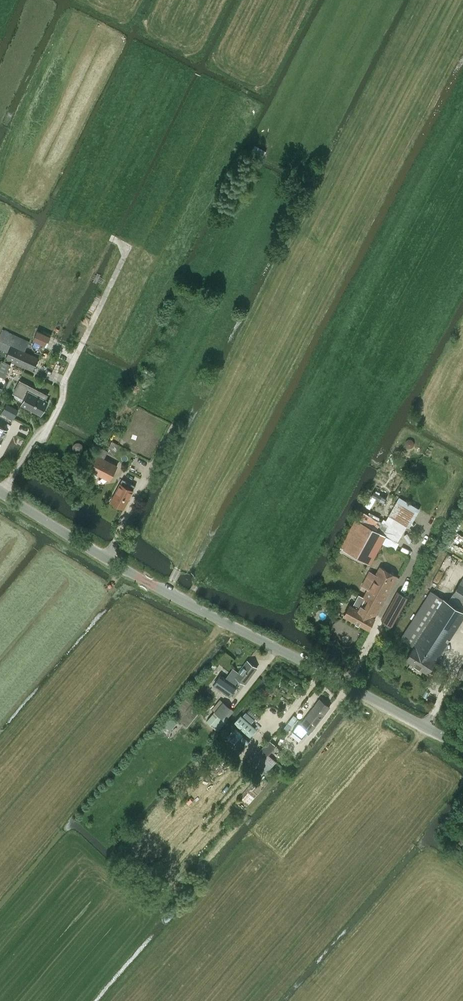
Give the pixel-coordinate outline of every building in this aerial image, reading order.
[(255,145),(253,150),(263,156),(266,151),(255,145)] [(33,340),(47,345),(52,334),(38,328),(33,340)] [(0,333),(0,348),(8,352),(6,357),(33,369),(39,357),(24,351),(29,341),(2,329),(0,333)] [(10,364),(1,360),(0,363),(0,376),(4,378),(10,364)] [(22,404),(41,414),(48,402),(44,400),(46,395),(20,381),(14,392),(25,398),(22,404)] [(132,383),(121,405),(125,407),(136,385),(132,383)] [(13,418),(17,410),(7,404),(2,413),(13,418)] [(414,442),(412,440),(410,439),(407,440),(406,441),(405,444),(406,446),(407,448),(409,448),(412,448),(413,446),(414,444),(414,442)] [(78,442),(77,442),(76,442),(74,443),(73,444),(72,445),(72,446),(72,447),(72,448),(73,449),(73,451),(75,451),(76,452),(77,452),(79,452),(79,451),(80,451),(81,450),(82,449),(82,447),(82,446),(81,445),(81,444),(80,444),(79,443),(79,442),(78,442)] [(117,465),(103,458),(94,454),(88,466),(96,470),(111,478),(117,465)] [(111,501),(124,508),(133,490),(136,486),(123,479),(120,483),(111,501)] [(384,503),(387,498),(374,491),(371,495),(384,503)] [(416,507),(399,498),(389,516),(406,525),(416,507)] [(359,521),(344,549),(370,564),(386,535),(359,521)] [(369,571),(361,585),(368,588),(363,597),(380,606),(397,576),(380,567),(376,574),(369,571)] [(452,594),(462,601),(462,579),(462,578),(452,594)] [(435,660),(462,616),(462,611),(430,590),(400,638),(413,646),(409,653),(414,656),(416,653),(423,658),(426,654),(435,660)] [(392,625),(407,597),(397,591),(382,620),(392,625)] [(374,617),(380,606),(363,597),(357,608),(357,607),(357,608),(350,604),(344,615),(368,629),(375,618),(374,617)] [(416,653),(414,656),(409,653),(405,659),(427,673),(435,660),(426,654),(423,658),(416,653)] [(233,668),(225,678),(235,685),(239,679),(246,684),(257,668),(247,660),(239,672),(235,669),(233,668)] [(220,675),(214,684),(230,696),(237,686),(235,685),(225,678),(220,675)] [(206,721),(218,731),(228,719),(227,718),(234,710),(231,708),(223,701),(220,699),(212,709),(214,711),(206,721)] [(302,722),(300,725),(308,731),(307,732),(309,734),(312,730),(330,707),(320,699),(302,722)] [(241,715),(234,722),(249,735),(256,728),(241,715)] [(169,717),(162,726),(169,731),(176,722),(169,717)] [(292,731),(302,739),(307,732),(308,731),(300,725),(298,723),(292,731)] [(241,735),(234,728),(225,737),(233,744),(241,735)] [(268,741),(251,760),(266,773),(272,766),(276,761),(269,755),(275,747),(268,741)]
